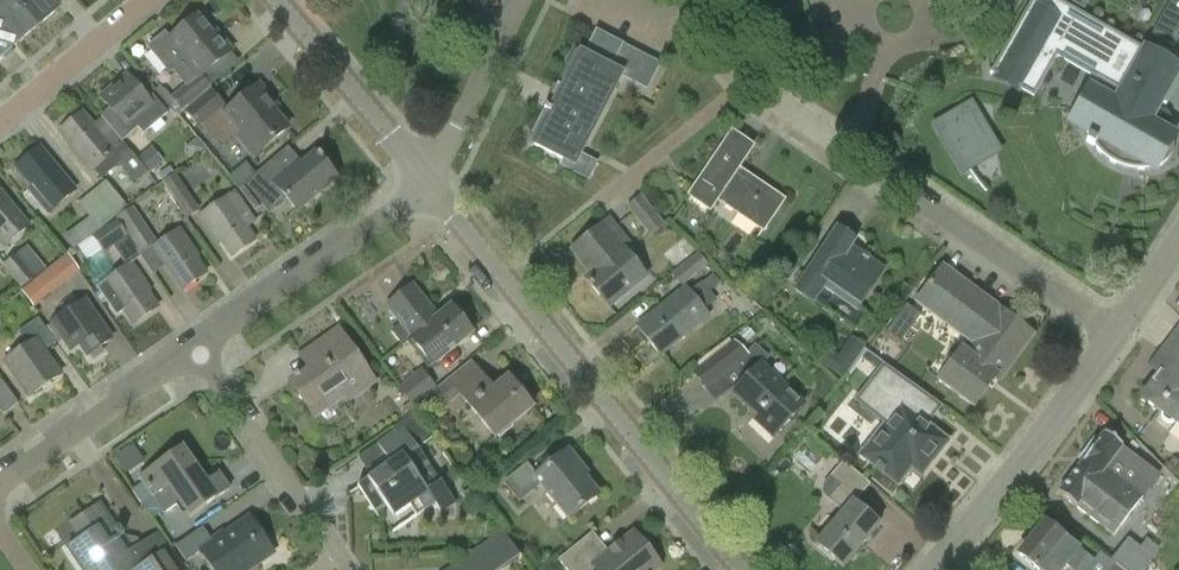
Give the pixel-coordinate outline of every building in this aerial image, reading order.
[(16,43),(37,26),(15,0),(0,0),(0,23),(16,43)] [(37,26),(58,8),(51,0),(15,0),(37,26)] [(1173,145),(1172,137),(1168,131),(1161,127),(1167,124),(1163,112),(1155,111),(1160,102),(1166,105),(1178,82),(1178,70),(1056,0),(1032,0),(990,73),(992,75),(997,65),(1029,83),(1046,52),(1057,58),(1063,46),(1101,67),(1088,90),(1085,101),(1084,114),(1085,126),(1089,137),(1086,142),(1094,146),(1104,157),(1115,164),(1127,169),(1139,170),(1150,169),(1162,165),(1168,160),(1172,153),(1173,145)] [(1152,34),(1173,46),(1178,38),(1178,0),(1172,0),(1152,34)] [(197,17),(170,39),(165,32),(147,47),(170,75),(173,72),(185,87),(172,98),(182,110),(209,87),(201,76),(232,51),(221,39),(218,42),(197,17)] [(16,43),(0,23),(0,57),(16,43)] [(576,51),(560,82),(544,112),(548,114),(532,146),(564,162),(561,166),(589,180),(598,163),(581,154),(621,75),(647,88),(659,64),(596,33),(585,55),(576,51)] [(102,117),(101,118),(121,141),(122,141),(133,132),(126,124),(143,110),(156,125),(172,112),(155,91),(146,99),(126,76),(101,98),(110,108),(100,116),(102,117)] [(161,86),(155,91),(172,112),(176,117),(182,112),(161,86)] [(254,90),(226,114),(221,108),(223,107),(210,92),(185,113),(198,128),(202,125),(221,148),(240,132),(258,153),(287,128),(254,90)] [(960,179),(1002,153),(971,101),(929,126),(960,179)] [(89,173),(93,170),(102,180),(121,164),(137,182),(148,173),(122,141),(121,141),(101,118),(92,126),(81,113),(59,132),(75,151),(73,153),(89,173)] [(731,135),(690,197),(710,210),(717,200),(763,230),(783,201),(737,171),(752,148),(731,135)] [(156,145),(142,152),(152,171),(166,163),(156,145)] [(38,149),(16,168),(32,187),(29,191),(48,214),(74,192),(38,149)] [(286,171),(277,179),(267,166),(246,184),(265,207),(281,192),(298,212),(337,179),(316,154),(290,176),(286,171)] [(232,175),(241,186),(259,172),(250,161),(232,175)] [(200,211),(175,174),(163,182),(187,219),(200,211)] [(91,194),(112,221),(127,209),(106,182),(91,194)] [(255,224),(244,208),(233,193),(199,217),(214,238),(217,236),(232,257),(254,241),(247,230),(255,224)] [(112,221),(91,194),(78,204),(89,218),(63,237),(73,250),(112,221)] [(4,248),(28,228),(0,195),(0,243),(4,248)] [(626,207),(650,236),(665,225),(641,195),(626,207)] [(140,253),(157,241),(133,207),(116,219),(140,253)] [(608,220),(572,250),(591,274),(586,279),(608,306),(644,276),(624,251),(629,246),(608,220)] [(93,237),(105,254),(128,238),(116,221),(93,237)] [(837,228),(795,291),(813,303),(824,287),(857,309),(883,271),(869,261),(871,258),(864,254),(861,259),(850,252),(852,249),(851,248),(855,241),(837,228)] [(180,230),(154,248),(183,291),(206,275),(191,254),(194,251),(180,230)] [(28,245),(3,265),(21,289),(47,269),(28,245)] [(38,305),(85,269),(73,253),(26,289),(38,305)] [(699,253),(672,274),(683,287),(709,266),(699,253)] [(131,264),(97,288),(116,316),(124,311),(134,324),(157,309),(142,288),(146,285),(131,264)] [(981,343),(1010,365),(1033,335),(998,308),(997,310),(979,297),(981,295),(943,266),(915,303),(968,343),(976,349),(981,343)] [(702,282),(689,293),(686,288),(637,327),(660,355),(708,316),(704,311),(717,300),(702,282)] [(403,346),(410,341),(431,367),(471,334),(449,307),(436,317),(410,286),(385,307),(399,325),(391,331),(403,346)] [(80,344),(89,357),(90,356),(93,361),(105,353),(101,348),(112,340),(85,301),(53,323),(71,350),(80,344)] [(906,305),(887,330),(901,341),(920,315),(906,305)] [(17,332),(26,346),(3,362),(28,398),(60,375),(44,353),(55,345),(37,319),(17,332)] [(376,384),(356,356),(337,329),(299,357),(308,369),(290,382),(316,419),(346,398),(350,403),(376,384)] [(1178,330),(1162,352),(1170,358),(1140,398),(1160,413),(1162,420),(1167,424),(1174,423),(1178,427),(1178,330)] [(717,395),(754,355),(732,333),(694,374),(717,395)] [(847,378),(869,345),(851,334),(830,367),(847,378)] [(976,349),(968,343),(962,350),(961,349),(937,381),(972,407),(995,377),(999,380),(1010,365),(981,343),(976,349)] [(887,361),(884,364),(866,351),(861,358),(878,371),(856,399),(886,423),(875,437),(882,442),(869,459),(876,465),(874,467),(882,473),(883,471),(896,482),(910,465),(920,472),(945,440),(924,424),(939,406),(886,364),(888,361),(887,361)] [(469,365),(448,382),(433,394),(445,409),(460,396),(495,439),(531,408),(507,378),(491,391),(469,365)] [(802,406),(761,367),(736,389),(734,391),(778,432),(802,406)] [(413,406),(437,387),(422,369),(399,388),(413,406)] [(2,380),(0,382),(0,411),(3,415),(19,404),(2,380)] [(392,428),(395,432),(359,458),(372,477),(358,487),(377,514),(387,507),(394,516),(409,506),(416,517),(435,504),(442,514),(456,504),(418,449),(434,438),(416,412),(392,428)] [(1104,432),(1058,494),(1076,508),(1076,507),(1113,535),(1141,497),(1142,498),(1158,476),(1121,448),(1122,446),(1104,432)] [(127,473),(147,459),(135,442),(115,456),(127,473)] [(182,447),(139,477),(153,497),(169,486),(191,517),(230,491),(218,474),(206,482),(182,447)] [(566,452),(537,477),(527,465),(504,483),(520,502),(540,486),(568,520),(598,495),(576,469),(578,467),(566,452)] [(827,500),(842,512),(814,544),(842,568),(879,524),(853,502),(868,484),(842,462),(829,477),(839,485),(827,500)] [(78,542),(67,549),(81,569),(182,569),(158,534),(125,556),(115,541),(122,536),(117,529),(114,530),(98,506),(68,526),(78,542)] [(213,543),(203,529),(177,547),(187,563),(201,553),(213,569),(238,569),(239,569),(252,569),(274,555),(249,518),(213,543)] [(1019,555),(1036,569),(1037,569),(1064,569),(1067,566),(1072,569),(1123,569),(1111,561),(1100,552),(1094,559),(1065,535),(1063,537),(1045,523),(1019,555)] [(474,554),(451,569),(503,569),(520,558),(503,533),(474,554)] [(599,561),(582,541),(559,561),(566,569),(654,569),(659,566),(632,533),(599,561)] [(1128,538),(1111,561),(1123,569),(1144,569),(1160,549),(1147,539),(1140,548),(1128,538)]
